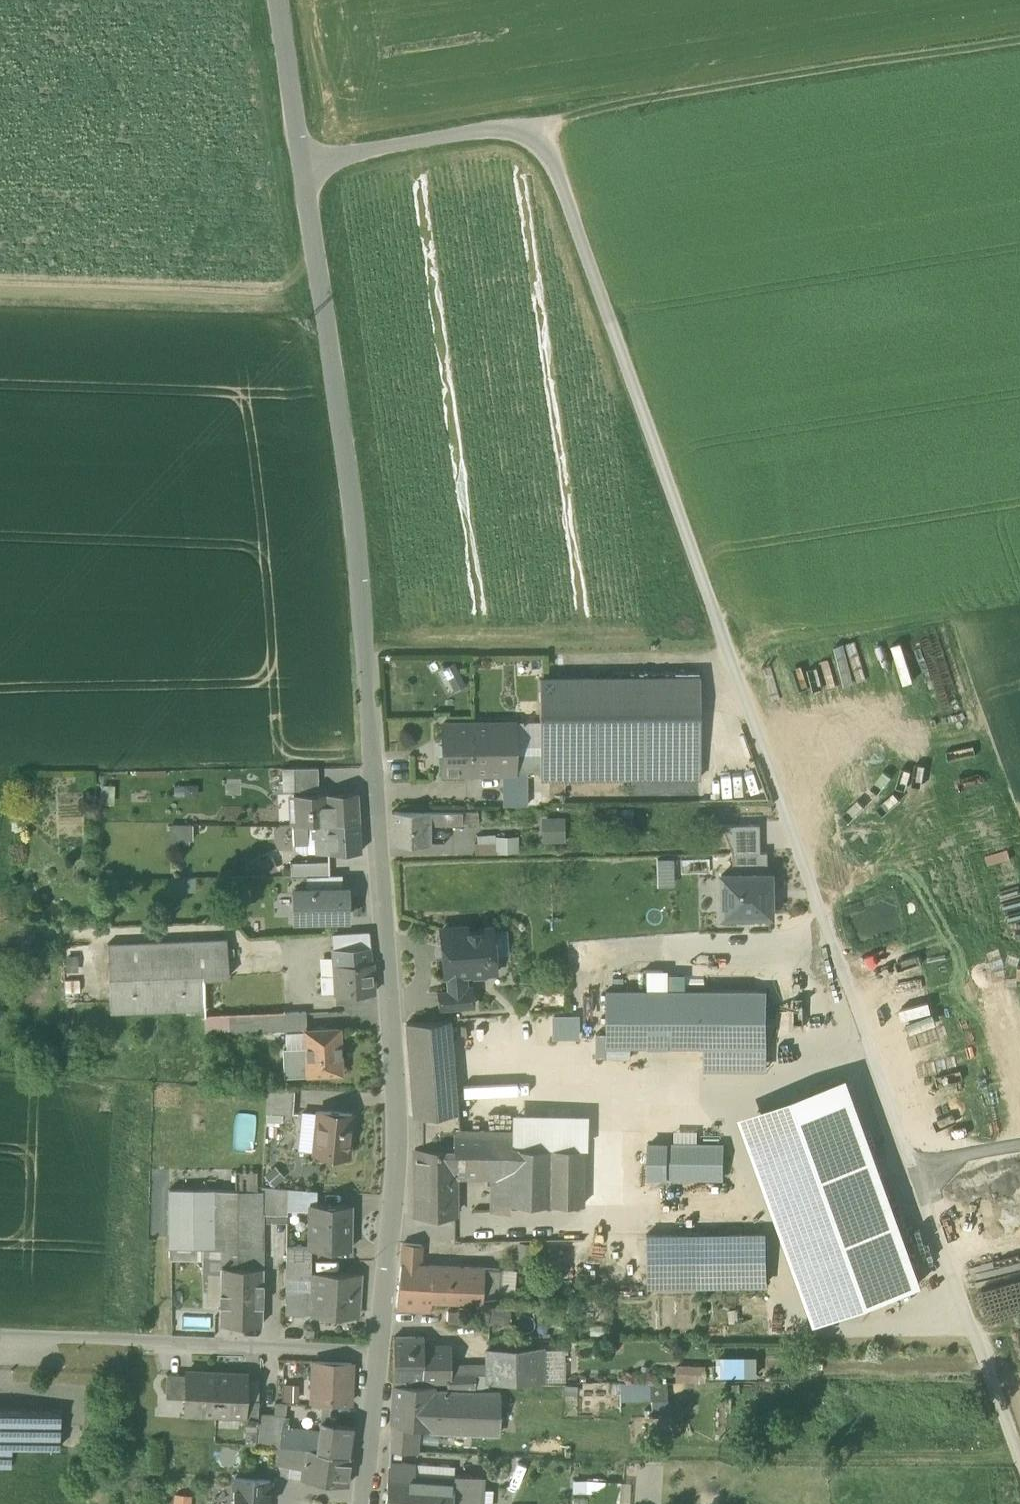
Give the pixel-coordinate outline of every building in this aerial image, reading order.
[(442,668),(448,679),(460,673),(454,662),(442,668)] [(465,685),(460,673),(448,679),(454,691),(465,685)] [(540,777),(700,776),(699,676),(539,678),(539,722),(539,752),(539,771),(540,777)] [(509,752),(525,752),(539,752),(539,722),(514,723),(514,725),(508,724),(509,752)] [(501,771),(526,771),(525,752),(509,752),(508,724),(514,725),(514,723),(441,723),(441,772),(472,772),(472,759),(501,759),(501,771)] [(539,771),(539,752),(525,752),(526,771),(539,771)] [(472,759),(472,772),(501,771),(501,759),(472,759)] [(293,790),(293,767),(281,767),(282,790),(293,790)] [(293,767),(293,790),(318,789),(317,767),(293,767)] [(501,771),(502,805),(526,804),(526,790),(526,771),(501,771)] [(114,784),(100,784),(100,804),(114,804),(114,784)] [(545,790),(526,790),(526,804),(545,804),(545,790)] [(293,794),(295,824),(359,821),(357,792),(293,794)] [(428,843),(428,824),(428,811),(391,811),(391,843),(428,843)] [(461,811),(428,811),(428,824),(461,824),(461,811)] [(461,811),(461,824),(477,824),(477,811),(461,811)] [(541,816),(541,841),(564,841),(564,816),(541,816)] [(360,851),(359,821),(295,824),(292,824),(293,843),(307,842),(307,852),(317,851),(317,852),(360,851)] [(193,823),(168,823),(169,843),(193,842),(193,823)] [(758,823),(721,824),(731,851),(759,851),(758,823)] [(494,836),(494,842),(495,851),(518,851),(518,835),(494,836)] [(302,852),(307,852),(307,842),(293,843),(294,847),(302,852)] [(474,842),(475,856),(495,855),(495,851),(494,842),(474,842)] [(720,874),(721,914),(736,914),(736,921),(754,921),(754,914),(769,914),(768,873),(766,874),(766,851),(759,851),(731,851),(731,874),(720,874)] [(272,855),(257,860),(262,874),(277,869),(272,855)] [(290,861),(290,875),(305,875),(329,874),(328,860),(290,861)] [(305,875),(306,889),(342,888),(341,874),(329,874),(305,875)] [(194,878),(169,878),(170,892),(194,892),(194,878)] [(347,917),(346,888),(342,888),(306,889),(293,889),(294,918),(347,917)] [(447,974),(448,990),(463,989),(462,972),(469,972),(474,975),(483,975),(487,970),(486,956),(488,956),(487,955),(492,954),(490,929),(467,931),(467,925),(455,926),(455,928),(441,929),(445,974),(447,974)] [(507,928),(490,929),(492,954),(509,953),(507,928)] [(332,934),(334,963),(371,962),(368,931),(332,934)] [(109,1012),(203,1007),(202,976),(226,975),(224,939),(106,944),(109,1012)] [(335,991),(335,994),(373,993),(372,962),(371,962),(334,963),(334,974),(320,975),(321,992),(335,991)] [(645,991),(667,990),(666,970),(645,970),(645,991)] [(682,971),(666,970),(667,990),(683,990),(682,971)] [(282,972),(226,975),(202,976),(203,1007),(203,1015),(260,1013),(284,1012),(282,972)] [(439,992),(440,1008),(472,1005),(471,989),(463,989),(448,990),(439,992)] [(705,1068),(766,1068),(766,990),(683,990),(667,990),(645,991),(605,991),(605,1046),(629,1046),(705,1045),(705,1068)] [(284,1031),(304,1030),(304,1029),(306,1029),(305,1011),(284,1012),(260,1013),(261,1029),(283,1028),(284,1031)] [(203,1015),(204,1032),(261,1029),(260,1013),(203,1015)] [(551,1015),(551,1038),(578,1038),(578,1014),(551,1015)] [(406,1023),(414,1117),(416,1117),(456,1113),(456,1109),(448,1019),(408,1022),(406,1023)] [(338,1028),(306,1029),(304,1029),(304,1030),(305,1048),(306,1074),(340,1072),(338,1028)] [(304,1030),(284,1031),(285,1048),(305,1048),(304,1030)] [(629,1046),(605,1046),(605,1058),(630,1058),(629,1046)] [(284,1075),(306,1074),(305,1048),(285,1048),(283,1048),(284,1075)] [(846,1078),(762,1108),(836,1312),(920,1282),(846,1078)] [(266,1111),(293,1113),(294,1089),(268,1087),(266,1111)] [(836,1312),(762,1108),(740,1117),(814,1321),(836,1312)] [(314,1151),(346,1154),(348,1131),(350,1131),(352,1112),(318,1109),(318,1111),(314,1150),(314,1151)] [(416,1147),(453,1147),(453,1132),(460,1132),(458,1109),(456,1109),(456,1113),(416,1117),(416,1147)] [(297,1148),(314,1150),(318,1111),(300,1110),(297,1148)] [(512,1113),(511,1132),(511,1147),(550,1148),(583,1149),(585,1115),(512,1113)] [(674,1131),(674,1143),(697,1143),(698,1131),(674,1131)] [(510,1212),(510,1204),(511,1147),(511,1132),(460,1132),(453,1132),(453,1147),(455,1147),(455,1175),(491,1176),(491,1211),(510,1212)] [(674,1176),(723,1177),(723,1144),(697,1143),(674,1143),(649,1143),(648,1176),(674,1176)] [(415,1213),(455,1214),(455,1175),(455,1147),(453,1147),(416,1147),(414,1147),(415,1213)] [(550,1148),(511,1147),(510,1204),(549,1205),(550,1148)] [(583,1205),(583,1149),(550,1148),(549,1205),(583,1205)] [(262,1175),(273,1186),(285,1176),(274,1164),(262,1175)] [(257,1171),(234,1171),(234,1190),(257,1191),(257,1171)] [(261,1214),(286,1215),(286,1187),(273,1186),(260,1186),(261,1191),(261,1214)] [(286,1215),(310,1215),(311,1203),(330,1204),(331,1190),(286,1187),(286,1215)] [(189,1245),(191,1245),(192,1190),(167,1189),(166,1258),(189,1259),(189,1245)] [(261,1214),(261,1191),(257,1191),(234,1190),(192,1190),(191,1245),(221,1246),(260,1247),(261,1214)] [(310,1247),(349,1247),(350,1204),(330,1204),(311,1203),(310,1215),(310,1247)] [(645,1234),(646,1284),(766,1282),(765,1232),(645,1234)] [(430,1298),(446,1299),(449,1266),(420,1264),(421,1245),(402,1243),(397,1306),(428,1310),(430,1298)] [(202,1259),(221,1259),(221,1246),(191,1245),(189,1245),(189,1259),(202,1259)] [(260,1247),(221,1246),(221,1259),(221,1266),(260,1267),(260,1247)] [(286,1247),(286,1260),(310,1260),(310,1247),(286,1247)] [(201,1272),(209,1272),(209,1266),(221,1266),(221,1259),(202,1259),(201,1272)] [(310,1260),(286,1260),(286,1277),(312,1278),(312,1271),(310,1271),(310,1260)] [(219,1322),(258,1323),(260,1267),(221,1266),(209,1266),(209,1272),(208,1292),(220,1292),(219,1304),(219,1322)] [(482,1268),(449,1266),(446,1299),(479,1300),(482,1268)] [(482,1268),(479,1300),(497,1298),(497,1294),(499,1269),(482,1268)] [(499,1269),(497,1294),(514,1295),(516,1270),(499,1269)] [(311,1313),(358,1314),(359,1272),(312,1271),(312,1278),(311,1288),(311,1313)] [(286,1277),(285,1288),(311,1288),(312,1278),(286,1277)] [(311,1313),(311,1288),(285,1288),(285,1313),(311,1313)] [(220,1292),(208,1292),(208,1303),(219,1304),(220,1292)] [(446,1323),(470,1324),(471,1312),(447,1311),(446,1323)] [(393,1381),(421,1381),(422,1346),(423,1336),(395,1335),(393,1381)] [(449,1346),(422,1346),(421,1381),(447,1381),(448,1381),(448,1360),(449,1360),(449,1346)] [(540,1349),(541,1382),(563,1381),(562,1348),(540,1349)] [(488,1364),(488,1383),(541,1382),(540,1349),(487,1350),(488,1364)] [(717,1356),(717,1376),(757,1376),(757,1356),(717,1356)] [(330,1401),(349,1402),(351,1362),(313,1360),(312,1376),(310,1376),(309,1385),(312,1385),(311,1401),(312,1401),(322,1401),(330,1401)] [(457,1360),(449,1360),(448,1360),(448,1381),(447,1381),(447,1387),(473,1387),(488,1383),(488,1364),(457,1364),(457,1360)] [(674,1382),(706,1382),(707,1364),(674,1364),(674,1382)] [(184,1412),(215,1413),(216,1371),(186,1370),(186,1373),(185,1397),(184,1412)] [(246,1372),(216,1371),(215,1413),(244,1414),(245,1414),(245,1398),(246,1377),(246,1372)] [(165,1397),(185,1397),(186,1373),(166,1373),(165,1397)] [(245,1398),(258,1399),(259,1378),(246,1377),(245,1398)] [(299,1382),(282,1382),(282,1399),(299,1400),(299,1382)] [(619,1399),(631,1399),(630,1386),(650,1385),(650,1382),(619,1382),(619,1399)] [(650,1385),(651,1399),(667,1398),(667,1382),(650,1382),(650,1385)] [(395,1385),(392,1423),(416,1426),(430,1428),(430,1427),(434,1385),(395,1385)] [(430,1427),(466,1431),(470,1390),(441,1391),(437,1385),(434,1385),(430,1427)] [(488,1390),(470,1390),(466,1431),(473,1434),(499,1431),(502,1385),(488,1385),(488,1390)] [(651,1399),(650,1385),(630,1386),(631,1399),(651,1399)] [(244,1424),(257,1424),(257,1413),(258,1399),(245,1398),(245,1414),(244,1414),(244,1424)] [(667,1417),(667,1398),(651,1399),(651,1417),(667,1417)] [(322,1406),(321,1421),(334,1423),(335,1417),(328,1416),(328,1407),(330,1406),(330,1401),(322,1401),(322,1406)] [(274,1403),(274,1414),(283,1415),(284,1403),(274,1403)] [(9,1463),(10,1445),(58,1447),(59,1411),(0,1409),(0,1462),(9,1463)] [(282,1426),(283,1415),(274,1414),(257,1413),(257,1424),(256,1444),(274,1445),(280,1445),(282,1426)] [(280,1445),(305,1448),(351,1455),(355,1427),(334,1423),(321,1421),(320,1421),(319,1432),(282,1426),(280,1445)] [(415,1443),(416,1426),(392,1423),(390,1441),(415,1443)] [(286,1477),(299,1479),(300,1474),(301,1469),(305,1448),(280,1445),(274,1445),(271,1463),(288,1465),(286,1477)] [(347,1484),(351,1455),(305,1448),(301,1469),(300,1474),(299,1479),(347,1484)] [(388,1460),(385,1503),(451,1503),(453,1481),(413,1479),(414,1462),(388,1460)] [(413,1479),(453,1481),(453,1473),(454,1465),(414,1462),(413,1479)] [(453,1473),(453,1481),(451,1503),(479,1503),(480,1488),(481,1475),(453,1473)] [(270,1481),(235,1478),(233,1503),(268,1503),(270,1481)] [(571,1491),(587,1492),(587,1480),(572,1479),(571,1491)] [(587,1480),(587,1492),(593,1492),(592,1503),(617,1503),(618,1482),(587,1480)] [(617,1503),(629,1503),(630,1482),(618,1482),(617,1503)] [(479,1503),(491,1503),(492,1489),(480,1488),(479,1503)] [(173,1503),(191,1503),(192,1495),(174,1494),(173,1503)]
